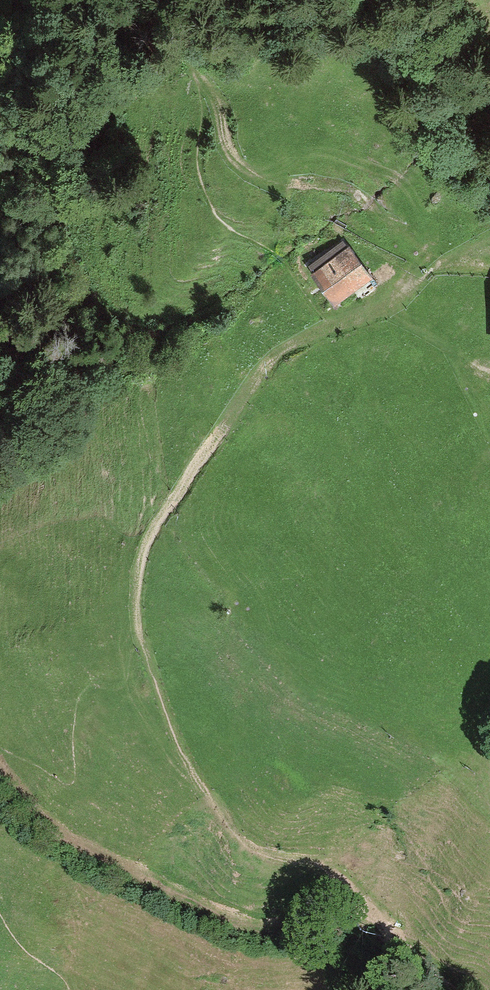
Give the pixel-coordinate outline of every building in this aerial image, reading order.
[(344,245),(314,264),(335,296),(365,276),(344,245)]
